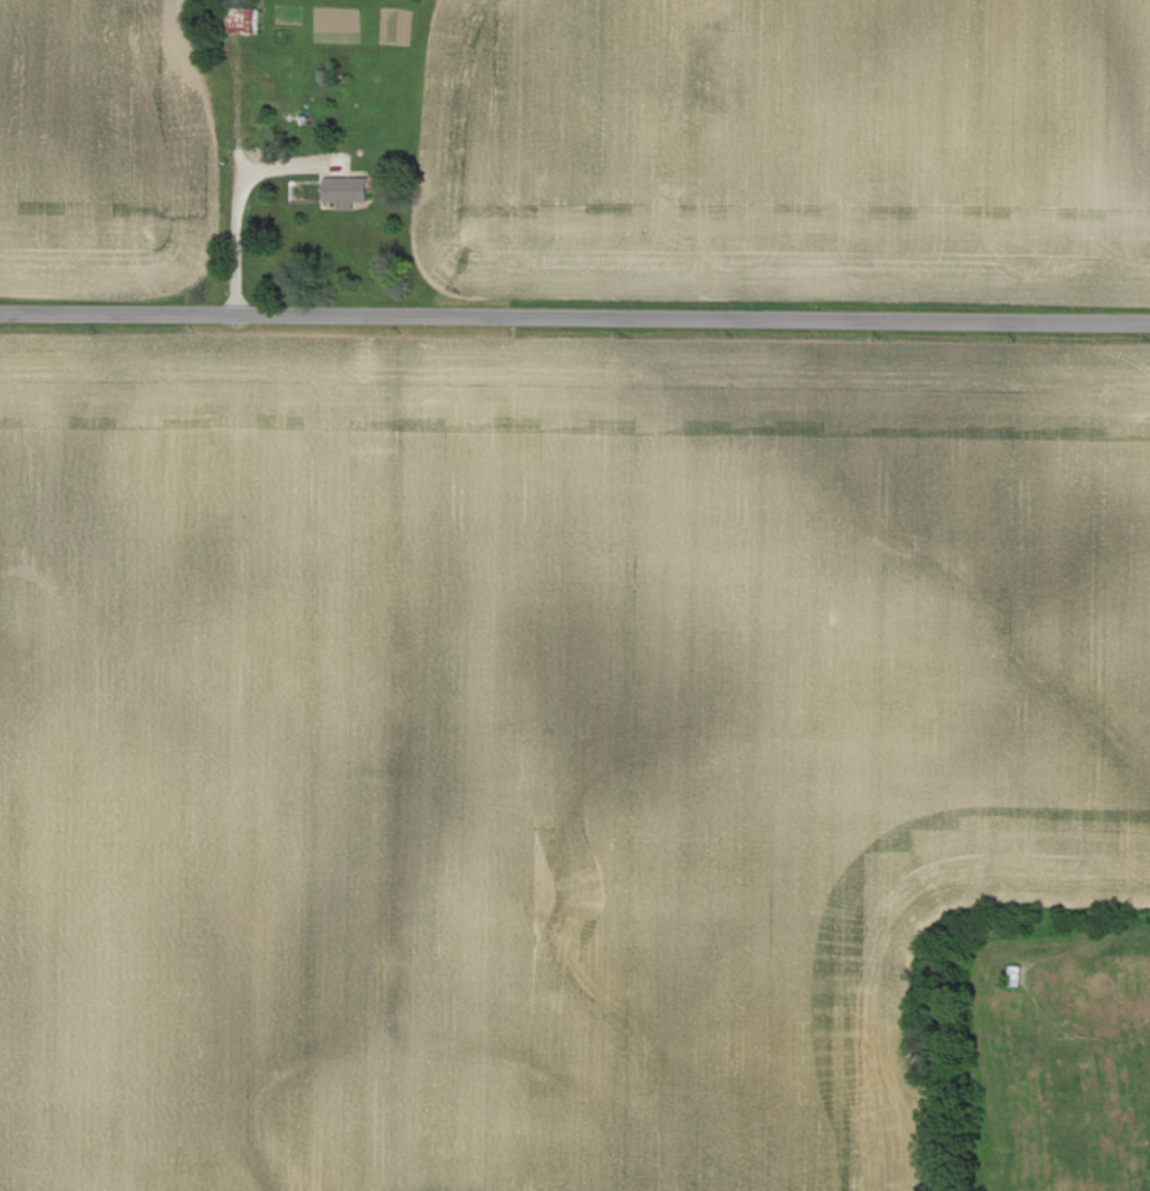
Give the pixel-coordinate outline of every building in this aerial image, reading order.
[(358,210),(357,202),(373,201),(372,177),(328,178),(328,202),(340,202),(340,210),(358,210)]
